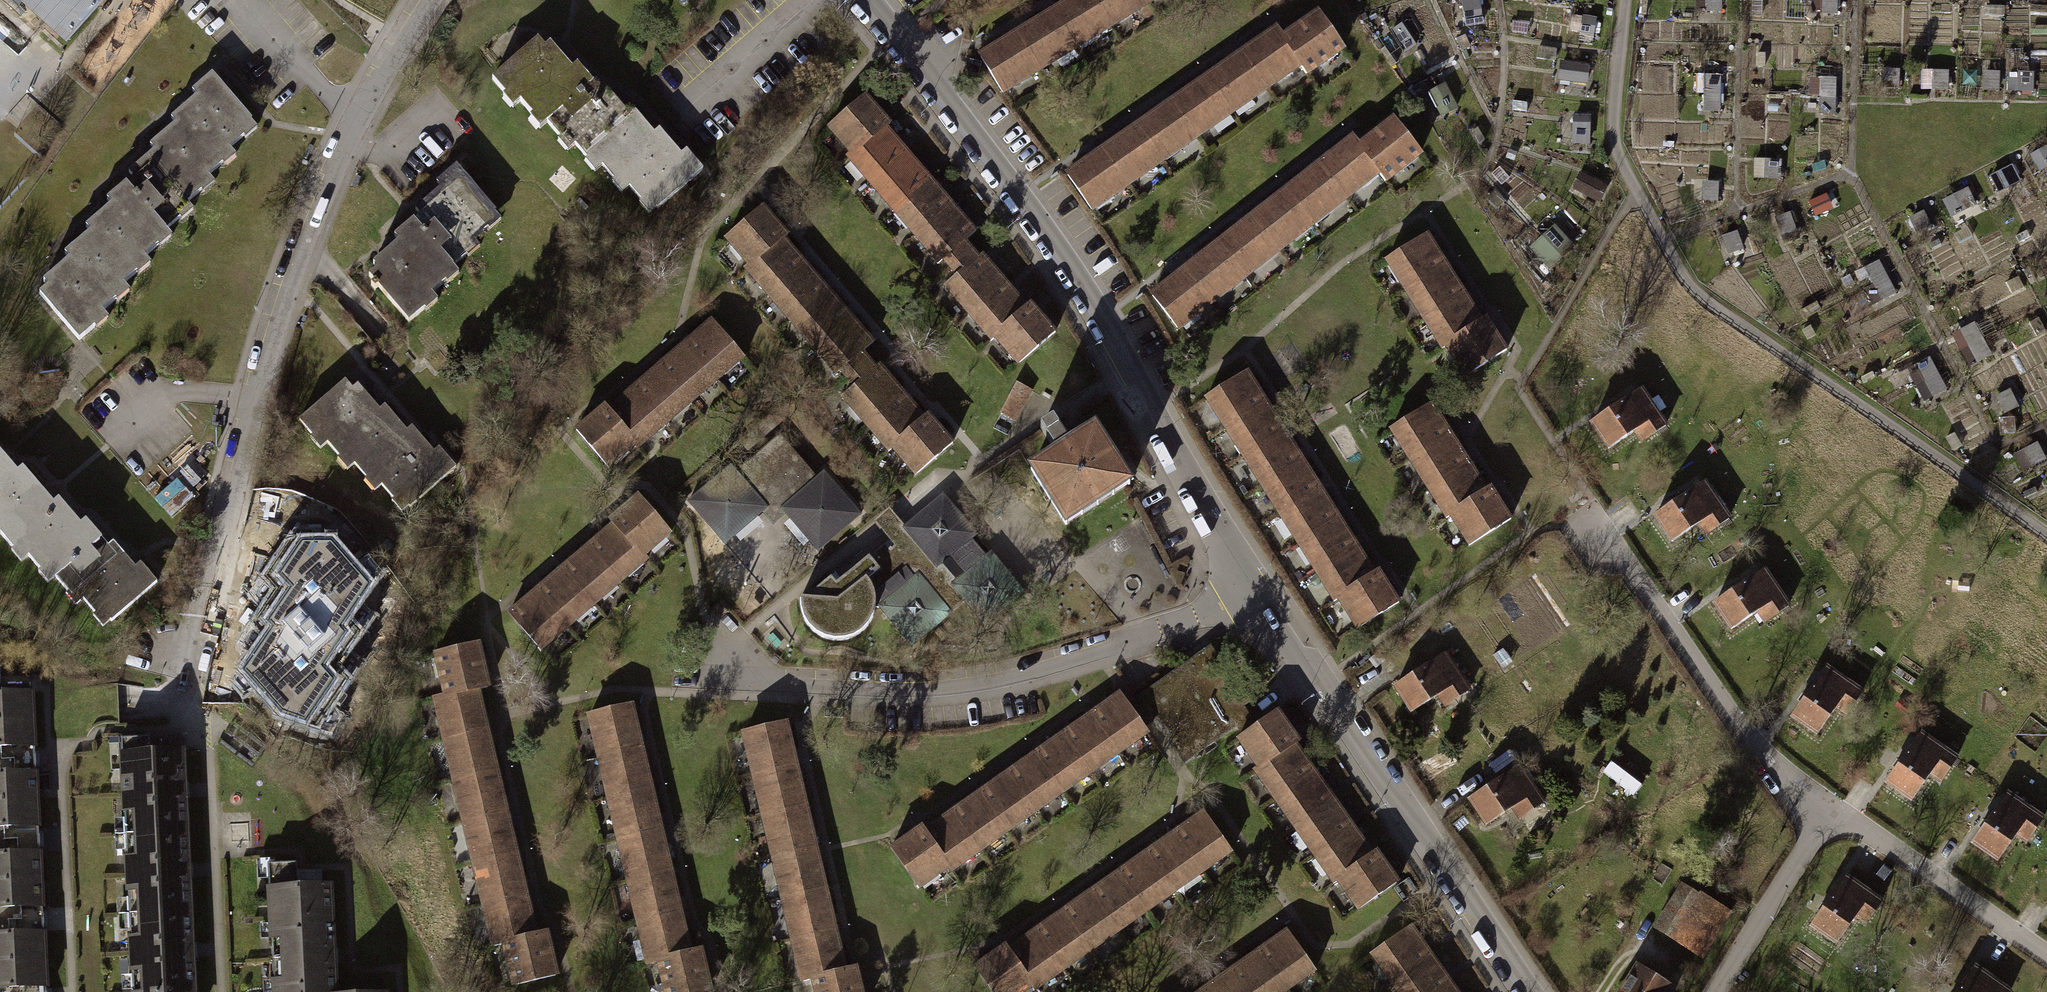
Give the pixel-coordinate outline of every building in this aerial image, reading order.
[(69,40),(98,8),(89,0),(24,0),(69,40)] [(978,57),(998,90),(1144,0),(1069,0),(978,57)] [(1724,0),(1708,0),(1708,10),(1724,10),(1724,0)] [(1815,13),(1842,13),(1841,0),(1815,0),(1815,13)] [(1273,29),(1064,175),(1087,208),(1295,62),(1302,71),(1338,46),(1316,14),(1280,39),(1273,29)] [(533,38),(487,78),(501,94),(506,89),(528,115),(533,111),(556,138),(561,133),(583,158),(588,154),(610,180),(616,175),(637,200),(643,194),(654,207),(698,170),(682,152),(676,156),(654,130),(650,134),(629,109),(623,114),(600,87),(595,91),(573,65),(568,69),(546,43),(541,47),(533,38)] [(1590,80),(1590,67),(1562,66),(1562,80),(1590,80)] [(38,292),(77,339),(94,325),(97,329),(110,318),(105,312),(131,291),(127,285),(152,264),(147,258),(173,237),(165,227),(187,209),(185,206),(213,182),(206,173),(220,161),(224,165),(235,156),(230,149),(257,126),(211,70),(188,90),(193,96),(167,117),(172,123),(146,145),(150,150),(124,171),(129,177),(103,199),(107,205),(82,225),(87,232),(60,254),(66,260),(41,280),(45,286),(38,292)] [(1705,110),(1722,110),(1723,74),(1706,74),(1705,110)] [(866,102),(830,132),(955,283),(947,292),(1021,369),(1055,338),(973,244),(983,236),(866,102)] [(1593,143),(1593,114),(1575,114),(1574,143),(1593,143)] [(1350,139),(1149,295),(1173,325),(1373,170),(1380,179),(1415,152),(1391,121),(1356,148),(1350,139)] [(373,269),(364,276),(405,323),(424,307),(428,311),(441,300),(433,291),(447,279),(451,283),(462,273),(454,264),(465,254),(467,257),(481,245),(475,237),(488,226),(491,228),(500,220),(452,165),(432,182),(437,187),(411,209),(416,214),(391,236),(395,241),(368,264),(373,269)] [(1604,203),(1612,186),(1584,171),(1575,188),(1604,203)] [(757,208),(725,236),(749,262),(744,266),(835,370),(837,369),(852,386),(842,394),(888,446),(891,444),(915,471),(947,444),(922,416),(918,420),(873,367),(870,369),(856,352),(866,343),(777,241),(781,237),(757,208)] [(1532,249),(1554,268),(1576,242),(1555,223),(1532,249)] [(1445,342),(1475,323),(1421,236),(1386,257),(1441,344),(1445,342)] [(1886,259),(1866,265),(1876,300),(1896,295),(1886,259)] [(1465,373),(1499,351),(1479,320),(1475,323),(1445,342),(1465,373)] [(630,444),(735,354),(709,323),(605,412),(602,409),(574,432),(600,463),(627,440),(630,444)] [(1926,400),(1950,388),(1933,356),(1910,368),(1926,400)] [(1368,576),(1240,374),(1206,395),(1334,597),(1338,594),(1357,624),(1391,603),(1372,573),(1368,576)] [(395,494),(404,506),(451,469),(434,448),(429,452),(408,427),(402,432),(380,405),(374,410),(353,384),(347,390),(340,381),(294,418),(308,435),(314,431),(335,457),(341,452),(361,478),(368,472),(389,499),(395,494)] [(1033,391),(1015,383),(999,416),(1016,424),(1033,391)] [(1647,434),(1661,426),(1637,389),(1587,421),(1603,447),(1640,423),(1647,434)] [(1480,492),(1425,404),(1390,426),(1446,515),(1450,512),(1469,541),(1503,520),(1484,490),(1480,492)] [(1031,470),(1065,523),(1129,483),(1095,429),(1031,470)] [(699,503),(726,535),(757,508),(762,513),(767,508),(782,509),(787,515),(792,509),(819,542),(851,515),(856,520),(861,514),(825,472),(815,481),(780,440),(740,475),(731,465),(688,502),(694,508),(699,503)] [(34,487),(18,467),(13,472),(0,456),(0,515),(34,487)] [(1711,527),(1725,519),(1701,483),(1651,515),(1668,541),(1704,517),(1711,527)] [(52,579),(99,541),(82,520),(75,525),(54,499),(48,504),(34,487),(0,515),(0,538),(9,550),(15,545),(37,571),(42,566),(52,579)] [(611,526),(507,614),(534,645),(639,555),(637,552),(663,530),(635,498),(607,522),(611,526)] [(875,607),(880,608),(908,642),(961,597),(981,621),(1020,588),(992,552),(986,557),(971,539),(977,534),(947,499),(910,531),(904,526),(836,583),(831,578),(806,598),(800,599),(800,607),(803,617),(804,621),(808,627),(810,629),(813,631),(818,635),(823,638),(829,640),(835,640),(840,640),(848,638),(856,636),(864,631),(869,624),(873,618),(875,607)] [(96,609),(106,621),(153,583),(135,561),(130,566),(110,541),(103,546),(99,541),(52,579),(64,593),(70,588),(91,613),(96,609)] [(243,655),(281,701),(297,688),(293,682),(318,661),(313,655),(339,633),(335,628),(360,607),(356,602),(367,592),(329,546),(310,563),(314,567),(288,589),(293,595),(267,617),(271,622),(246,643),(251,648),(243,655)] [(1770,616),(1784,607),(1760,570),(1710,602),(1727,628),(1763,605),(1770,616)] [(502,942),(512,983),(550,974),(540,932),(528,934),(470,689),(482,687),(472,644),(434,653),(443,693),(432,696),(491,945),(502,942)] [(1472,691),(1447,653),(1393,689),(1411,716),(1439,697),(1446,708),(1472,691)] [(1147,707),(1186,762),(1236,726),(1243,736),(1259,724),(1244,702),(1248,699),(1218,657),(1147,707)] [(1788,717),(1813,734),(1838,699),(1848,706),(1858,692),(1823,667),(1788,717)] [(27,683),(0,685),(0,991),(42,991),(27,683)] [(1139,727),(1117,696),(923,832),(920,827),(889,849),(912,882),(942,861),(944,865),(1139,727)] [(664,991),(703,991),(704,991),(694,949),(683,951),(625,705),(587,714),(646,963),(656,960),(664,991)] [(1292,744),(1295,742),(1275,713),(1259,724),(1243,736),(1263,764),(1292,744)] [(815,991),(856,991),(850,966),(839,969),(781,722),(742,731),(800,980),(807,978),(810,991),(815,991)] [(1882,783),(1907,800),(1932,764),(1943,772),(1953,758),(1917,733),(1882,783)] [(178,749),(146,751),(145,736),(116,738),(128,991),(190,991),(178,749)] [(1263,764),(1259,768),(1279,796),(1312,773),(1292,744),(1263,764)] [(1518,765),(1467,799),(1484,824),(1511,806),(1518,816),(1542,801),(1518,765)] [(1298,824),(1331,801),(1312,773),(1279,796),(1298,824)] [(1969,843),(1993,860),(2017,824),(2028,832),(2038,818),(2003,794),(1969,843)] [(1318,852),(1351,828),(1331,801),(1298,824),(1318,852)] [(1199,815),(1005,951),(1002,947),(973,968),(990,991),(1008,991),(1024,981),(1027,985),(1222,848),(1199,815)] [(1342,877),(1371,856),(1351,828),(1318,852),(1338,880),(1342,877)] [(1395,882),(1375,854),(1371,856),(1342,877),(1362,906),(1395,882)] [(326,884),(294,885),(292,861),(263,863),(270,991),(335,991),(326,884)] [(1808,925),(1832,942),(1857,907),(1868,914),(1877,901),(1842,876),(1808,925)] [(1679,888),(1655,926),(1699,954),(1724,916),(1679,888)] [(1405,929),(1372,951),(1401,991),(1449,991),(1405,929)] [(1284,933),(1199,991),(1269,991),(1307,966),(1284,933)] [(2006,990),(1970,966),(1952,991),(2004,991),(2006,990)] [(1633,967),(1617,991),(1665,991),(1667,988),(1633,967)]
